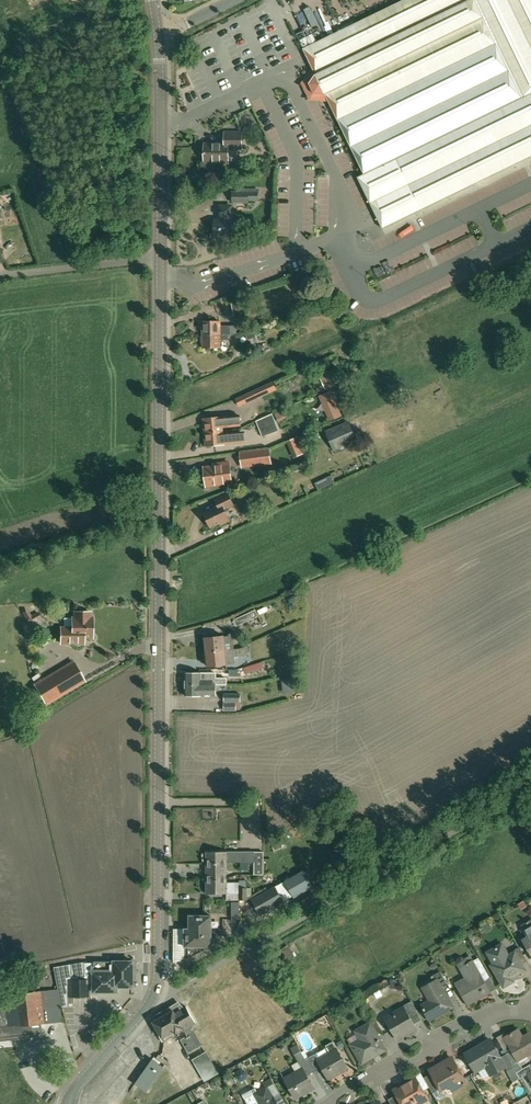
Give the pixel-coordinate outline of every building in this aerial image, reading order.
[(386,8),(316,42),(312,34),(299,40),(303,48),(315,74),(309,84),(314,93),(325,94),(364,174),(358,177),(383,228),(530,157),(530,0),(403,0),(386,8)] [(314,27),(320,25),(312,7),(306,9),(314,27)] [(242,148),(242,132),(224,132),(224,143),(204,143),(204,162),(228,162),(228,147),(242,148)] [(237,189),(237,192),(232,192),(232,203),(248,203),(248,201),(259,201),(258,189),(237,189)] [(220,205),(220,220),(215,220),(214,234),(224,234),(224,236),(232,237),(232,220),(230,220),(231,206),(220,205)] [(242,300),(231,302),(234,317),(245,314),(242,300)] [(237,334),(237,325),(220,326),(220,321),(202,321),(203,334),(231,334),(237,334)] [(254,330),(245,333),(247,340),(256,337),(254,330)] [(231,339),(231,334),(203,334),(203,348),(220,348),(220,340),(231,339)] [(319,374),(325,388),(335,384),(330,370),(319,374)] [(319,394),(326,411),(330,420),(343,414),(339,405),(332,389),(319,394)] [(255,391),(236,399),(239,406),(258,397),(255,391)] [(203,419),(204,432),(223,431),(223,427),(240,426),(239,416),(222,417),(203,419)] [(273,416),(257,422),(262,437),(279,430),(273,416)] [(325,431),(333,451),(357,441),(349,421),(325,431)] [(206,446),(224,444),(224,443),(245,441),(244,431),(229,433),(229,430),(223,431),(204,432),(206,446)] [(298,436),(288,441),(295,457),(305,453),(298,436)] [(241,454),(243,467),(271,464),(269,451),(246,454),(241,454)] [(221,466),(205,467),(207,486),(231,483),(229,463),(221,463),(221,466)] [(315,482),(318,489),(334,481),(331,475),(315,482)] [(218,506),(203,513),(209,527),(219,523),(220,525),(228,521),(224,512),(229,510),(228,508),(232,506),(227,494),(215,499),(218,506)] [(255,609),(233,619),(236,626),(258,616),(255,609)] [(92,638),(93,617),(90,617),(90,612),(75,611),(75,617),(73,617),(72,627),(61,627),(61,643),(83,643),(83,637),(92,638)] [(25,619),(32,631),(37,629),(36,628),(37,627),(39,626),(40,625),(40,624),(41,621),(41,619),(40,618),(39,617),(40,616),(38,612),(25,619)] [(234,642),(233,642),(233,636),(224,637),(224,636),(205,638),(206,652),(225,650),(234,649),(234,642)] [(234,649),(225,650),(206,652),(208,666),(227,664),(245,662),(244,655),(249,655),(247,645),(239,648),(234,649)] [(46,704),(85,681),(73,662),(35,685),(46,704)] [(262,662),(245,667),(247,673),(264,668),(262,662)] [(185,673),(185,684),(216,684),(216,678),(201,678),(201,673),(185,673)] [(299,692),(299,679),(285,679),(286,693),(299,692)] [(216,695),(216,684),(185,684),(185,695),(216,695)] [(224,701),(224,711),(236,711),(236,701),(240,701),(240,694),(224,693),(224,701)] [(282,847),(279,837),(270,840),(274,850),(282,847)] [(206,852),(206,863),(227,863),(227,852),(206,852)] [(254,852),(254,869),(263,869),(263,852),(254,852)] [(206,863),(206,879),(227,879),(227,863),(206,863)] [(286,883),(294,896),(312,885),(304,872),(286,883)] [(206,879),(206,894),(227,894),(227,893),(235,893),(235,882),(227,883),(227,879),(206,879)] [(252,900),(261,915),(284,901),(275,886),(252,900)] [(239,887),(239,900),(248,900),(248,887),(239,887)] [(190,929),(185,929),(185,947),(189,947),(188,955),(191,956),(201,952),(201,947),(212,947),(212,936),(223,936),(223,930),(220,930),(220,928),(212,928),(212,915),(190,915),(190,929)] [(515,952),(509,956),(502,945),(492,951),(498,962),(493,965),(504,986),(513,981),(511,977),(525,969),(522,964),(515,952)] [(528,961),(520,947),(514,951),(515,952),(522,964),(528,961)] [(73,964),(54,968),(57,981),(58,989),(61,1007),(68,1007),(67,998),(85,997),(91,997),(91,990),(94,990),(94,991),(117,991),(117,987),(133,987),(133,986),(133,962),(133,961),(94,961),(94,962),(73,965),(73,964)] [(474,961),(463,967),(470,979),(458,986),(469,1006),(492,993),(492,992),(486,981),(474,961)] [(449,985),(442,972),(433,977),(435,982),(439,980),(444,988),(449,985)] [(498,989),(492,978),(486,981),(492,992),(498,989)] [(435,982),(424,988),(431,1000),(422,1005),(431,1020),(454,1007),(444,988),(439,980),(435,982)] [(3,1026),(12,1025),(16,1025),(16,1026),(45,1023),(62,1021),(61,1013),(58,989),(49,990),(50,1001),(43,1002),(42,991),(31,992),(31,991),(30,990),(28,990),(27,991),(27,993),(0,995),(0,1027),(3,1026)] [(423,1019),(412,1001),(404,1005),(406,1008),(415,1024),(423,1019)] [(182,1009),(179,1004),(152,1019),(165,1040),(196,1023),(186,1006),(182,1009)] [(415,1024),(406,1008),(387,1019),(398,1038),(417,1027),(415,1024)] [(383,1030),(376,1017),(370,1021),(371,1023),(372,1023),(378,1033),(383,1030)] [(378,1033),(372,1023),(371,1023),(362,1029),(366,1037),(353,1045),(363,1063),(375,1057),(374,1056),(379,1054),(387,1050),(378,1033)] [(523,1036),(519,1029),(505,1037),(510,1046),(518,1061),(519,1060),(519,1059),(527,1055),(528,1055),(530,1053),(530,1039),(528,1034),(523,1036)] [(202,1045),(195,1033),(183,1040),(190,1052),(202,1045)] [(505,1037),(504,1034),(497,1037),(504,1049),(510,1046),(505,1037)] [(491,1040),(467,1054),(477,1071),(487,1065),(488,1066),(490,1065),(495,1072),(492,1074),(492,1075),(506,1067),(506,1066),(501,1057),(491,1040)] [(292,1048),(300,1063),(306,1059),(297,1045),(292,1048)] [(319,1059),(318,1059),(323,1067),(329,1078),(348,1067),(337,1049),(319,1059)] [(207,1052),(194,1059),(206,1081),(219,1073),(207,1052)] [(316,1054),(307,1059),(314,1072),(323,1067),(318,1059),(319,1059),(316,1054)] [(514,1067),(507,1054),(501,1057),(506,1066),(506,1067),(508,1071),(514,1067)] [(314,1072),(307,1059),(306,1059),(300,1063),(304,1069),(304,1068),(308,1075),(314,1072)] [(454,1059),(442,1066),(441,1064),(431,1070),(432,1073),(441,1088),(453,1082),(457,1089),(468,1083),(463,1074),(464,1073),(462,1070),(460,1069),(454,1059)] [(155,1061),(138,1085),(147,1091),(164,1067),(155,1061)] [(517,1072),(521,1079),(529,1074),(530,1073),(530,1066),(530,1065),(517,1072)] [(304,1069),(285,1079),(296,1098),(315,1087),(308,1075),(304,1068),(304,1069)] [(441,1088),(432,1073),(425,1078),(433,1093),(441,1088)] [(402,1086),(403,1087),(395,1091),(397,1095),(402,1103),(412,1103),(416,1102),(418,1103),(419,1103),(429,1099),(417,1077),(402,1086)] [(256,1093),(257,1094),(258,1093),(264,1102),(261,1103),(279,1103),(277,1100),(283,1097),(275,1083),(256,1093)] [(389,1099),(392,1103),(402,1103),(397,1095),(389,1099)]
